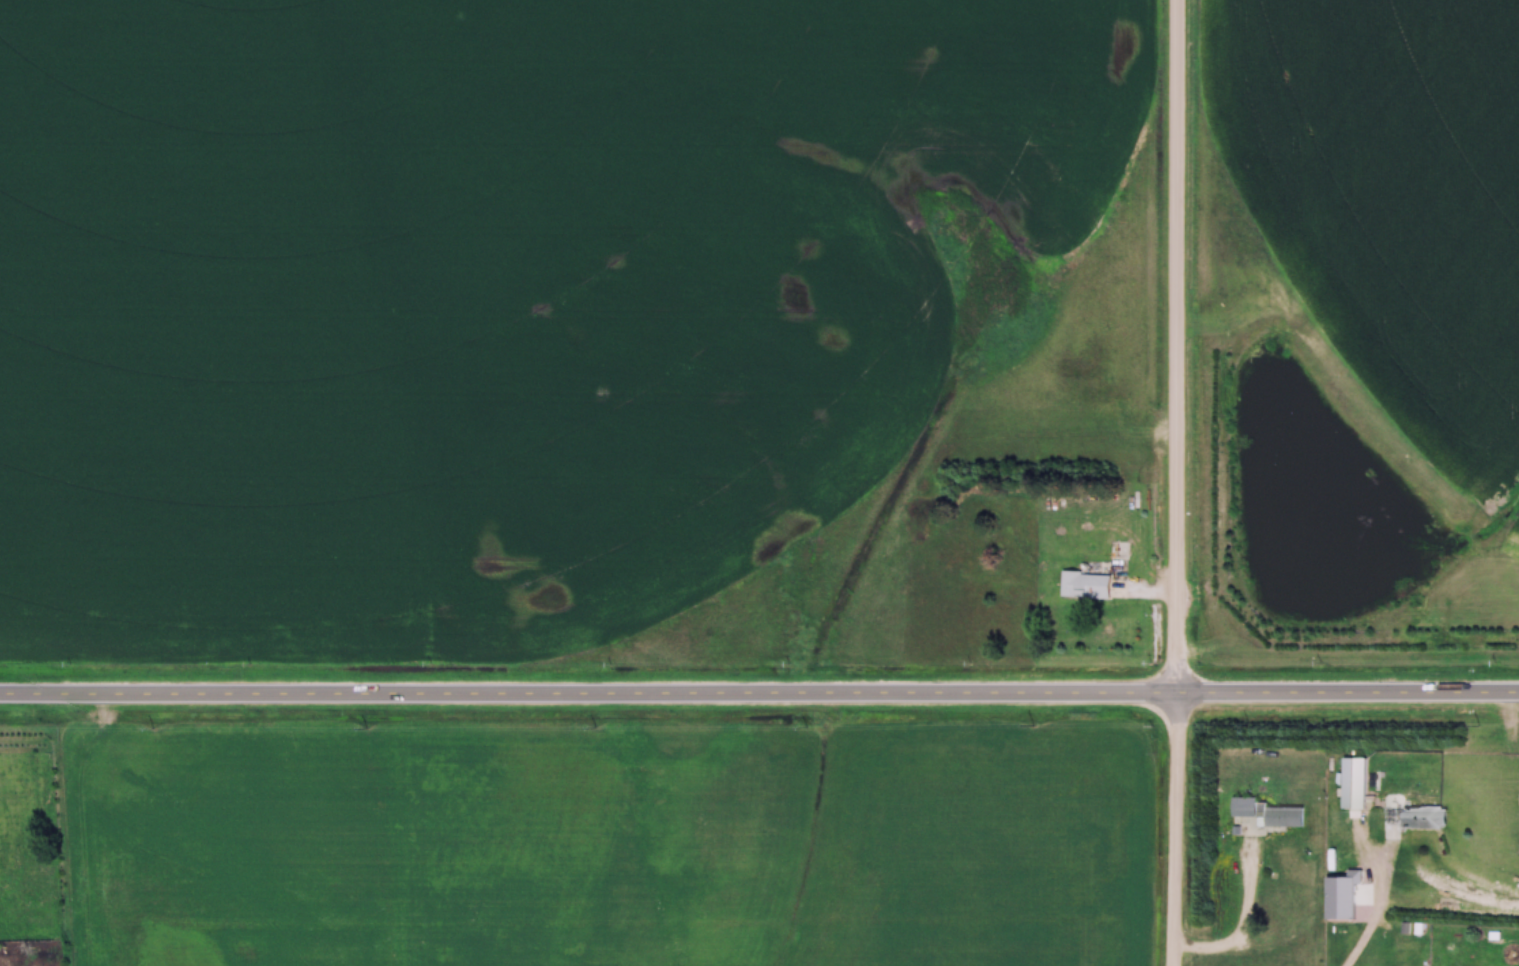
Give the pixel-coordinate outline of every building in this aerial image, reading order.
[(1110,573),(1064,573),(1064,598),(1110,598),(1110,573)] [(1367,810),(1367,758),(1344,758),(1344,810),(1367,810)] [(1256,797),(1234,797),(1234,817),(1256,817),(1256,797)] [(1448,807),(1385,807),(1385,830),(1448,830),(1448,807)] [(1304,827),(1304,808),(1267,808),(1267,827),(1304,827)]
